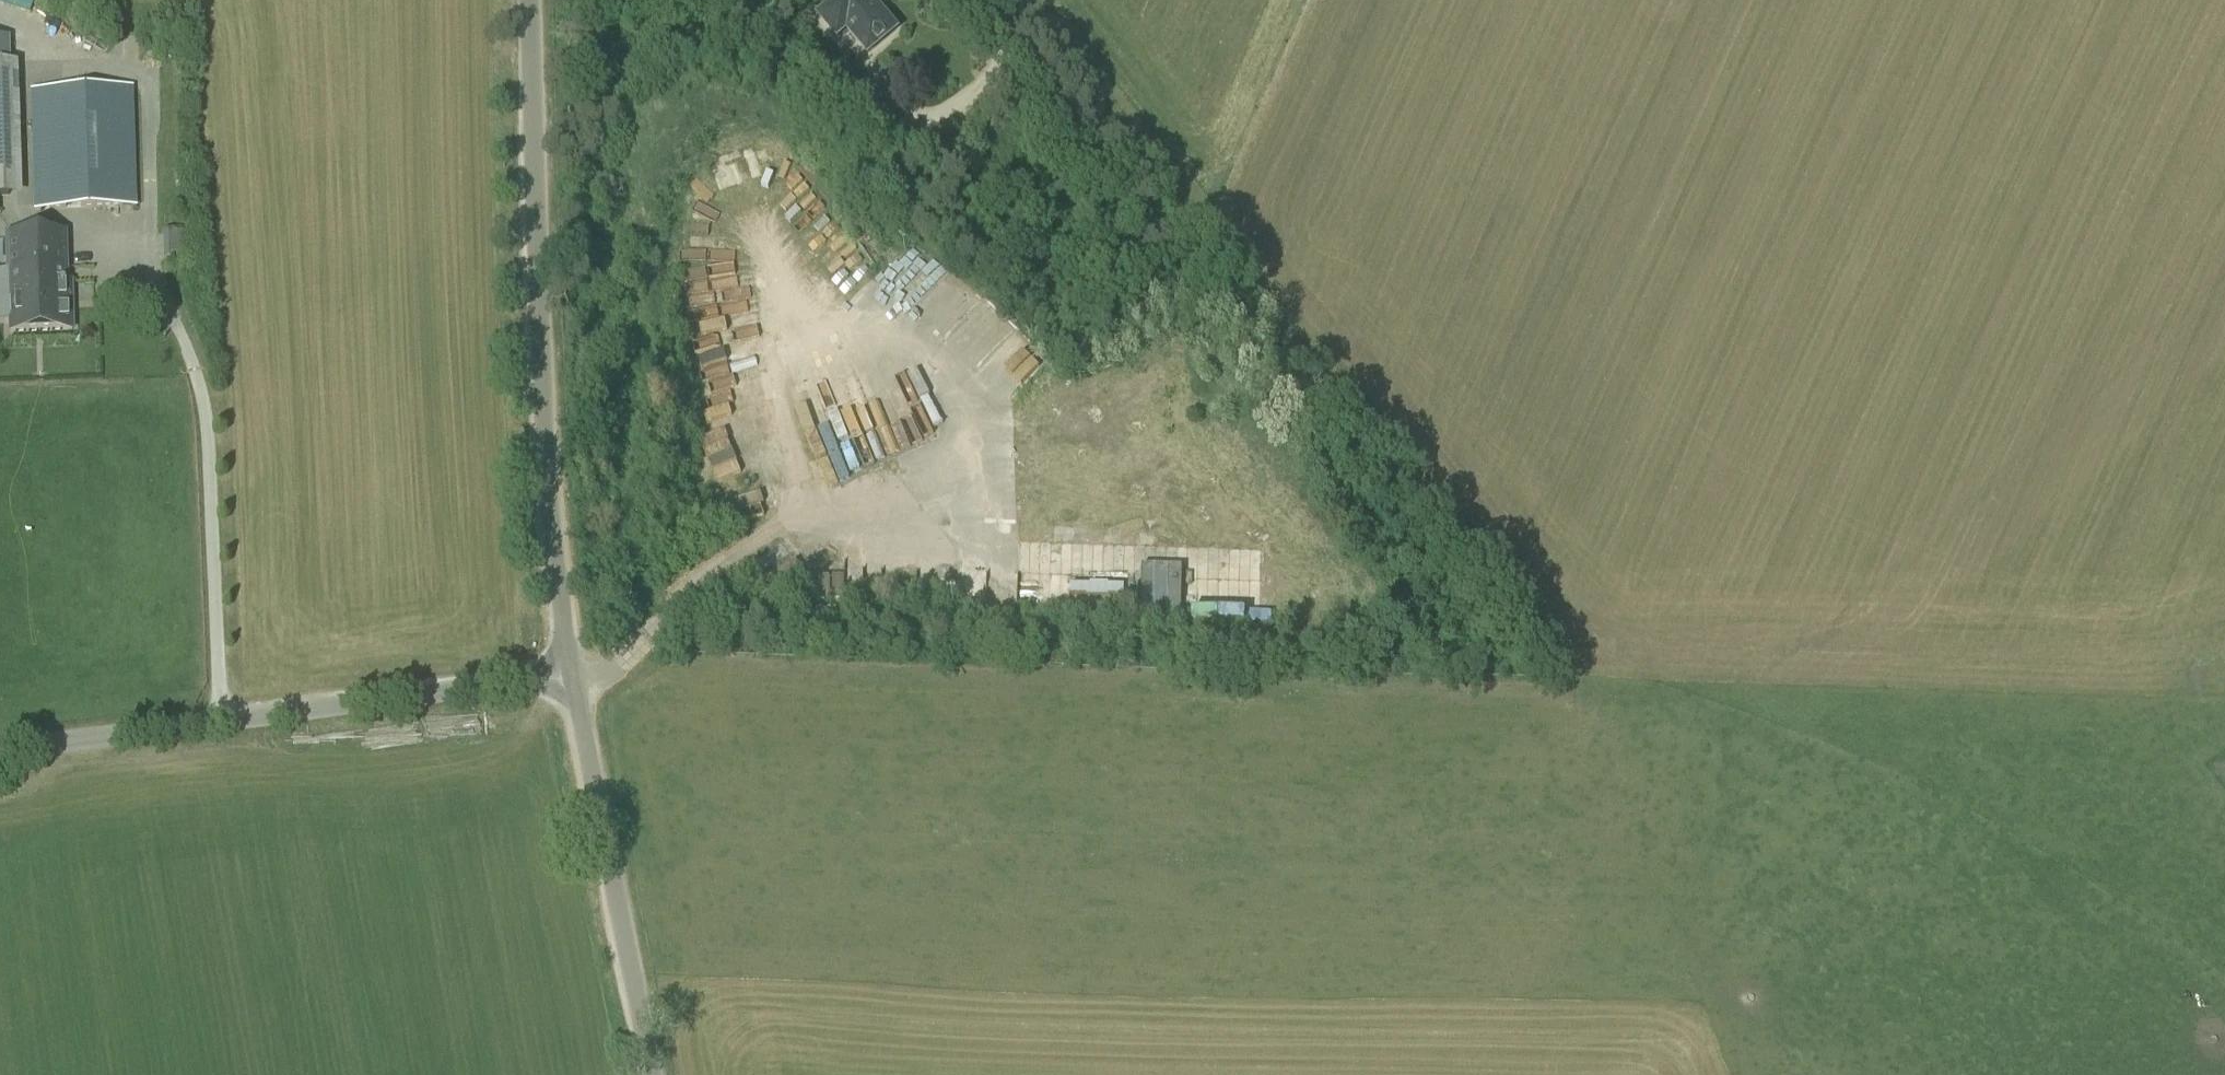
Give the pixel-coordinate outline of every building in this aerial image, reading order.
[(876,6),(883,0),(839,0),(820,16),(838,37),(848,29),(869,54),(897,30),(876,6)] [(21,197),(18,63),(10,63),(9,38),(0,38),(0,197),(21,197)] [(34,210),(138,207),(134,88),(30,91),(34,210)] [(749,178),(759,174),(749,145),(739,148),(749,178)] [(723,162),(734,159),(741,180),(747,178),(738,150),(721,155),(723,162)] [(715,191),(741,182),(733,160),(708,169),(715,191)] [(800,218),(817,199),(798,183),(782,202),(800,218)] [(10,319),(10,333),(73,331),(72,282),(67,283),(66,236),(7,239),(7,237),(4,237),(5,271),(0,271),(0,320),(10,319)] [(845,242),(824,263),(831,271),(853,250),(845,242)] [(732,367),(756,363),(754,351),(730,355),(732,367)] [(824,484),(910,447),(874,363),(864,367),(888,421),(864,431),(867,438),(814,461),(824,484)] [(731,384),(734,395),(759,387),(756,376),(731,384)] [(710,402),(712,412),(737,409),(736,399),(710,402)] [(725,415),(694,427),(715,483),(735,475),(727,452),(737,448),(725,415)] [(1190,577),(1191,543),(1164,543),(1164,567),(1177,568),(1177,576),(1190,577)]
